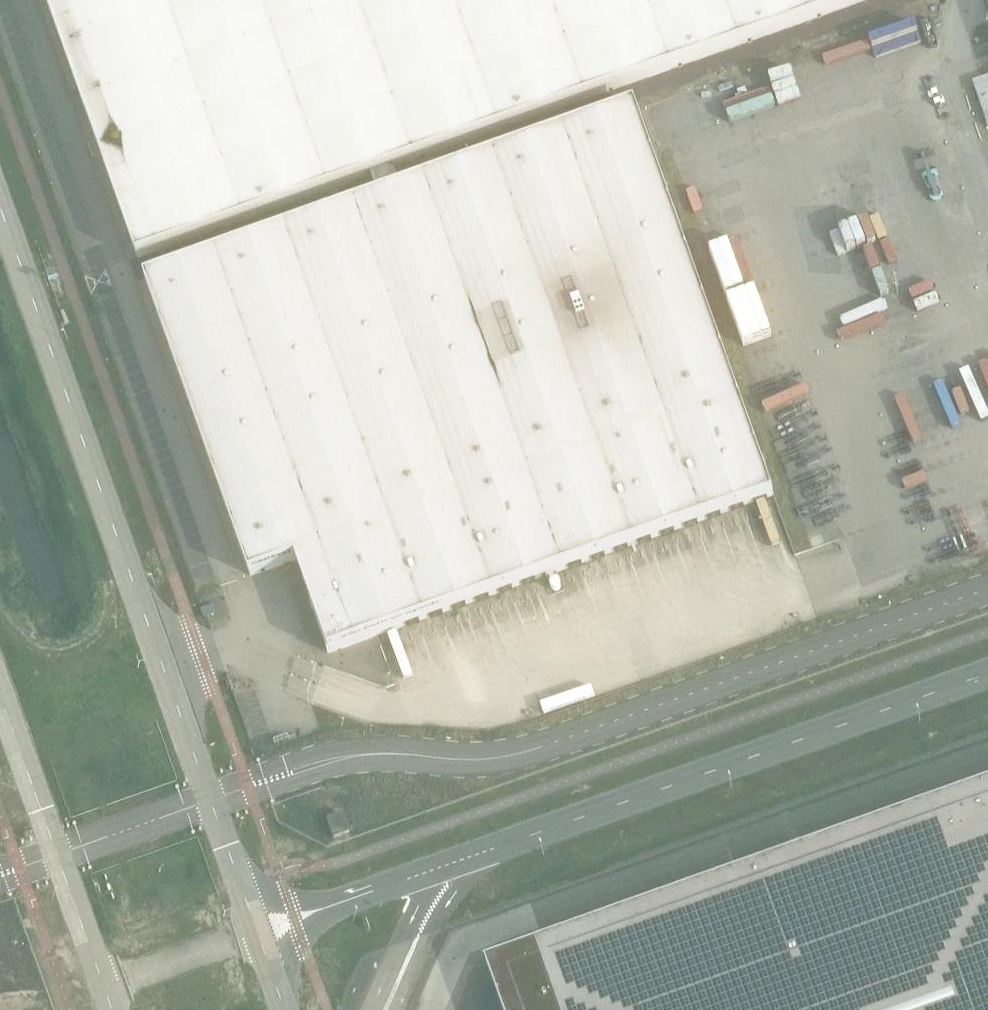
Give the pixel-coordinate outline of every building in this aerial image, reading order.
[(137,258),(865,0),(46,0),(137,258)] [(987,122),(987,76),(975,79),(987,122)] [(773,494),(635,105),(145,278),(250,576),(296,559),(312,604),(329,653),(773,494)] [(878,181),(852,189),(865,234),(892,226),(878,181)] [(874,289),(901,284),(892,239),(865,244),(874,289)] [(487,963),(503,1009),(987,1009),(987,785),(487,963)]
